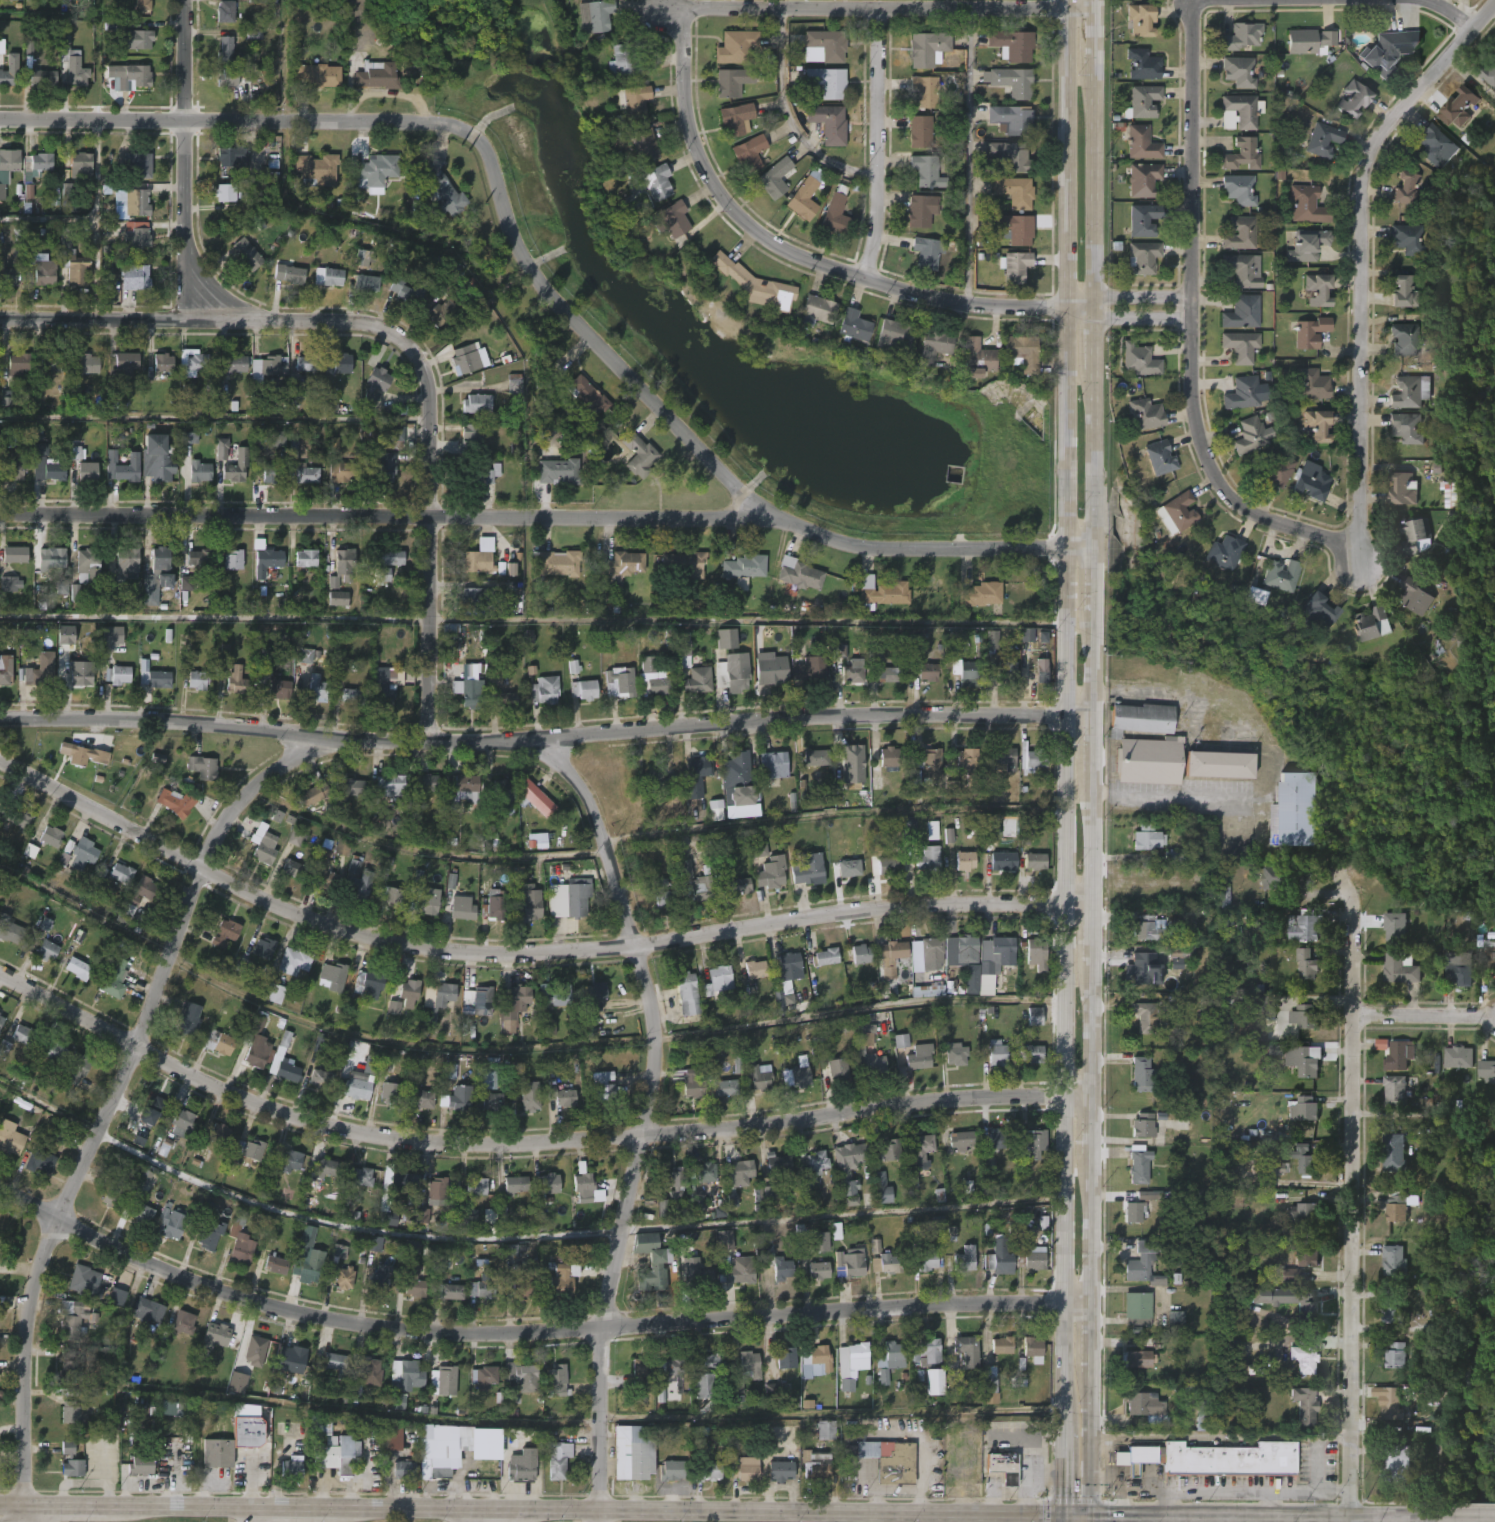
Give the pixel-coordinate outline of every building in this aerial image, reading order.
[(134,10),(134,0),(151,0),(151,10),(134,10)] [(233,22),(216,22),(216,6),(219,6),(219,0),(234,0),(233,22)] [(579,2),(602,0),(614,0),(615,11),(606,12),(606,19),(609,19),(610,30),(581,33),(579,2)] [(1150,18),(1150,23),(1146,23),(1146,28),(1148,28),(1149,30),(1147,37),(1127,37),(1127,28),(1132,28),(1132,21),(1124,21),(1124,5),(1150,5),(1150,18)] [(1238,23),(1238,24),(1260,24),(1260,36),(1257,36),(1257,47),(1244,46),(1244,48),(1236,48),(1236,50),(1219,50),(1219,35),(1231,35),(1231,33),(1229,33),(1229,24),(1238,23)] [(1314,30),(1314,33),(1318,33),(1318,31),(1334,31),(1334,46),(1323,46),(1323,55),(1314,55),(1314,53),(1285,53),(1285,30),(1314,30)] [(148,49),(120,49),(120,31),(151,31),(151,40),(148,40),(148,49)] [(748,64),(711,63),(712,48),(719,48),(720,31),(757,31),(756,55),(748,55),(748,64)] [(841,32),(842,53),(840,53),(839,64),(819,63),(819,48),(801,47),(801,31),(841,32)] [(1031,32),(1030,50),(1028,50),(1028,64),(1004,63),(1004,59),(998,59),(998,47),(985,46),(985,31),(1031,32)] [(1390,66),(1396,72),(1384,83),(1370,69),(1364,72),(1356,65),(1359,62),(1356,59),(1369,46),(1375,43),(1375,33),(1402,33),(1403,54),(1396,54),(1396,59),(1390,66)] [(938,52),(938,69),(908,69),(908,56),(906,56),(907,40),(908,40),(908,34),(948,34),(948,52),(938,52)] [(69,35),(69,50),(80,50),(80,69),(90,69),(90,80),(86,80),(86,88),(67,88),(67,62),(60,62),(61,35),(69,35)] [(233,63),(219,63),(219,53),(221,53),(221,37),(234,37),(233,63)] [(25,56),(33,56),(32,41),(25,42),(25,56)] [(632,43),(634,59),(642,58),(643,72),(616,75),(615,73),(607,74),(606,60),(613,59),(611,44),(632,43)] [(1145,53),(1145,56),(1159,57),(1160,66),(1157,68),(1157,80),(1127,80),(1127,70),(1129,70),(1130,59),(1124,59),(1125,48),(1145,49),(1145,53)] [(1491,57),(1494,52),(1494,92),(1473,72),(1482,62),(1490,69),(1493,65),(1490,63),(1494,59),(1491,57)] [(1251,58),(1251,68),(1247,67),(1247,78),(1254,78),(1253,89),(1232,89),(1232,80),(1221,80),(1220,57),(1251,58)] [(369,60),(369,63),(399,62),(399,72),(403,72),(402,89),(356,87),(357,60),(369,60)] [(328,64),(328,67),(343,67),(342,87),(325,87),(325,90),(310,89),(310,80),(297,80),(297,65),(328,64)] [(150,78),(150,87),(133,87),(133,81),(129,80),(129,91),(111,91),(112,78),(106,78),(107,66),(148,67),(148,78),(150,78)] [(223,68),(251,69),(251,82),(242,81),(242,75),(237,75),(237,86),(217,85),(217,77),(219,77),(219,72),(222,73),(223,68)] [(845,82),(845,99),(822,99),(822,88),(804,88),(805,68),(845,69),(845,82)] [(1029,86),(1028,101),(1008,100),(1008,92),(1004,92),(1004,87),(985,86),(985,68),(1030,69),(1030,86),(1029,86)] [(18,87),(0,86),(0,70),(1,70),(1,72),(19,72),(18,87)] [(740,97),(716,97),(716,70),(757,70),(757,81),(740,81),(740,97)] [(55,71),(55,86),(44,86),(44,82),(29,84),(28,71),(55,71)] [(942,77),(941,90),(937,90),(937,113),(916,112),(917,90),(910,90),(910,76),(942,77)] [(1370,96),(1359,108),(1355,105),(1351,110),(1356,114),(1349,121),(1333,106),(1339,99),(1341,102),(1346,96),(1340,90),(1350,78),(1370,96)] [(1461,85),(1480,101),(1474,108),(1469,103),(1462,110),(1470,117),(1460,129),(1452,122),(1447,127),(1434,116),(1450,96),(1454,100),(1458,95),(1455,92),(1461,85)] [(646,102),(648,117),(629,119),(628,109),(620,110),(618,91),(625,90),(624,89),(653,86),(654,101),(646,102)] [(1147,105),(1153,108),(1153,119),(1121,118),(1121,108),(1128,108),(1129,86),(1160,87),(1160,100),(1147,100),(1147,105)] [(1255,111),(1255,129),(1235,129),(1235,110),(1219,110),(1219,96),(1255,96),(1255,111)] [(749,133),(724,138),(718,109),(752,102),(755,117),(746,119),(749,133)] [(843,107),(843,119),(846,119),(845,146),(822,146),(823,123),(806,123),(806,106),(843,107)] [(1028,107),(1028,110),(1031,110),(1031,126),(1028,126),(1028,136),(1004,136),(1004,124),(986,124),(986,107),(1028,107)] [(929,117),(929,122),(931,122),(931,127),(930,127),(930,148),(907,148),(907,116),(929,117)] [(1343,132),(1338,145),(1326,140),(1324,146),(1328,147),(1327,151),(1330,152),(1327,160),(1302,151),(1314,121),(1343,132)] [(1452,143),(1438,158),(1440,160),(1433,168),(1417,154),(1422,148),(1413,140),(1428,122),(1452,143)] [(1149,124),(1148,143),(1163,143),(1163,158),(1127,157),(1128,124),(1149,124)] [(661,155),(639,162),(630,133),(652,126),(661,155)] [(755,152),(762,166),(747,173),(741,158),(736,161),(730,148),(761,133),(767,146),(755,152)] [(1256,136),(1256,153),(1260,153),(1260,169),(1247,168),(1248,163),(1237,163),(1237,169),(1221,168),(1222,154),(1238,153),(1239,146),(1234,146),(1234,136),(1256,136)] [(1031,160),(1030,174),(1002,173),(1002,168),(993,168),(993,159),(984,158),(984,143),(1022,144),(1022,150),(1024,150),(1024,160),(1031,160)] [(241,146),(241,148),(248,148),(247,164),(234,164),(234,167),(219,167),(219,160),(216,160),(216,147),(241,146)] [(130,151),(130,153),(151,153),(151,177),(135,177),(135,169),(117,169),(117,153),(126,153),(126,151),(130,151)] [(4,200),(0,200),(0,152),(5,152),(5,154),(18,154),(19,167),(17,167),(17,170),(6,170),(6,185),(4,185),(4,200)] [(84,152),(88,153),(88,158),(90,159),(89,177),(70,177),(70,154),(84,152)] [(52,153),(52,170),(40,170),(40,177),(30,177),(30,184),(32,184),(32,198),(23,198),(23,156),(35,155),(35,153),(52,153)] [(383,176),(383,186),(381,186),(381,193),(369,193),(369,187),(357,187),(357,177),(353,177),(354,162),(366,162),(366,158),(374,158),(374,153),(397,154),(397,176),(383,176)] [(441,169),(459,193),(463,191),(471,202),(465,206),(466,208),(454,217),(449,211),(440,217),(431,204),(433,202),(423,189),(432,182),(421,176),(435,154),(444,161),(441,169)] [(340,155),(340,165),(337,165),(337,186),(304,187),(302,172),(296,172),(296,155),(311,156),(311,159),(323,159),(323,155),(340,155)] [(783,191),(770,201),(753,179),(783,156),(792,168),(778,178),(786,189),(783,191)] [(945,177),(944,189),(914,188),(915,170),(907,170),(908,156),(936,157),(936,177),(945,177)] [(668,177),(675,192),(655,201),(649,187),(641,191),(634,176),(667,161),(673,174),(668,177)] [(1151,199),(1128,198),(1128,183),(1126,182),(1128,164),(1160,165),(1160,180),(1151,180),(1151,199)] [(1421,175),(1420,183),(1413,182),(1412,189),(1422,191),(1419,206),(1390,202),(1393,188),(1398,189),(1400,180),(1395,179),(1397,170),(1421,175)] [(816,207),(804,223),(782,206),(805,175),(816,183),(804,198),(816,207)] [(1250,184),(1249,195),(1256,195),(1256,206),(1235,206),(1235,198),(1223,198),(1223,189),(1221,189),(1222,175),(1254,175),(1254,184),(1250,184)] [(1028,179),(1028,187),(1031,187),(1031,200),(1028,200),(1028,211),(1007,211),(1007,194),(989,194),(989,179),(1028,179)] [(845,189),(837,212),(850,218),(843,236),(817,226),(823,211),(820,210),(823,202),(826,204),(837,182),(846,185),(845,189)] [(1312,197),(1312,206),(1328,206),(1328,221),(1289,220),(1290,202),(1288,202),(1288,184),(1316,184),(1316,197),(1312,197)] [(132,185),(132,189),(147,189),(145,204),(148,204),(148,216),(123,215),(124,185),(132,185)] [(238,185),(238,187),(244,187),(244,199),(240,199),(240,202),(219,202),(219,198),(217,198),(217,190),(219,190),(219,185),(238,185)] [(931,228),(909,228),(909,195),(937,195),(936,214),(931,214),(931,228)] [(686,232),(675,239),(658,213),(682,198),(690,210),(685,213),(694,227),(686,232)] [(1162,216),(1162,220),(1148,219),(1148,224),(1154,224),(1154,228),(1157,228),(1156,238),(1130,237),(1131,204),(1162,205),(1162,216)] [(1253,216),(1253,248),(1219,248),(1219,234),(1234,234),(1234,228),(1228,228),(1228,223),(1226,222),(1226,215),(1253,216)] [(1031,216),(1031,237),(1029,237),(1029,245),(1006,245),(1006,230),(989,230),(989,216),(1031,216)] [(1416,232),(1416,244),(1423,244),(1423,255),(1401,255),(1401,247),(1390,247),(1390,240),(1389,240),(1389,224),(1420,224),(1420,232),(1416,232)] [(69,227),(69,248),(73,248),(73,257),(88,257),(88,267),(85,267),(85,286),(66,285),(66,268),(58,268),(60,227),(69,227)] [(147,228),(147,236),(149,236),(149,246),(140,246),(140,250),(124,250),(124,233),(132,233),(132,228),(147,228)] [(1328,230),(1328,234),(1330,234),(1328,245),(1313,244),(1312,250),(1313,253),(1315,253),(1314,261),(1282,260),(1283,249),(1290,249),(1291,232),(1309,233),(1309,229),(1328,230)] [(243,237),(264,262),(251,272),(232,246),(243,237)] [(944,241),(943,253),(936,253),(934,270),(913,267),(914,254),(916,254),(916,250),(909,249),(911,237),(944,241)] [(38,241),(38,254),(47,254),(47,261),(55,261),(54,285),(33,286),(34,265),(27,265),(27,240),(38,241)] [(1152,258),(1152,276),(1129,275),(1129,268),(1126,267),(1127,243),(1159,243),(1159,258),(1152,258)] [(724,256),(731,263),(734,261),(751,277),(795,287),(792,299),(789,299),(786,313),(774,310),(775,305),(767,304),(766,306),(744,301),(746,292),(725,273),(722,275),(705,258),(716,248),(724,256)] [(370,251),(357,249),(354,265),(367,268),(370,251)] [(1022,266),(1022,283),(1002,282),(1002,268),(996,268),(997,256),(1002,257),(1002,252),(1030,252),(1029,266),(1022,266)] [(1251,254),(1250,276),(1259,276),(1259,287),(1232,287),(1230,285),(1230,280),(1232,278),(1232,272),(1230,272),(1230,269),(1218,269),(1219,254),(1251,254)] [(284,266),(306,270),(303,285),(273,279),(275,263),(285,265),(284,266)] [(148,268),(149,289),(120,288),(120,281),(113,281),(113,271),(118,271),(118,264),(148,265),(148,268)] [(327,268),(345,270),(343,286),(331,284),(331,286),(313,283),(315,267),(324,268),(324,266),(327,268)] [(6,283),(0,283),(0,268),(5,267),(17,268),(17,285),(6,285),(6,283)] [(429,277),(415,308),(405,304),(406,302),(394,296),(396,293),(387,289),(394,274),(404,278),(401,284),(410,288),(418,272),(429,277)] [(361,273),(361,275),(379,276),(377,292),(353,289),(355,274),(361,273)] [(1412,275),(1412,283),(1406,283),(1406,289),(1417,290),(1416,306),(1388,305),(1388,291),(1392,291),(1392,282),(1387,280),(1388,275),(1389,273),(1412,274),(1412,275)] [(1327,289),(1327,297),(1332,298),(1331,307),(1307,306),(1307,298),(1313,298),(1313,291),(1304,291),(1304,274),(1332,275),(1332,289),(1327,289)] [(451,296),(456,301),(458,299),(465,306),(448,322),(446,319),(436,328),(425,313),(436,302),(439,305),(447,297),(438,289),(447,280),(457,290),(451,296)] [(834,303),(827,324),(812,319),(809,325),(796,321),(804,293),(834,303)] [(1256,327),(1218,326),(1218,311),(1230,311),(1230,294),(1257,294),(1256,327)] [(872,323),(866,342),(849,337),(847,343),(842,341),(843,335),(837,332),(845,306),(858,310),(856,318),(872,323)] [(1311,330),(1311,333),(1317,333),(1317,349),(1293,348),(1294,320),(1313,320),(1313,316),(1329,317),(1329,331),(1311,330)] [(911,325),(905,348),(895,345),(894,350),(874,345),(876,339),(874,338),(880,317),(911,325)] [(1415,323),(1415,355),(1391,355),(1391,342),(1393,342),(1393,336),(1389,336),(1388,325),(1389,325),(1389,323),(1415,323)] [(954,334),(950,355),(935,352),(932,368),(917,365),(923,329),(954,334)] [(1258,333),(1257,352),(1250,352),(1250,365),(1231,364),(1231,347),(1218,347),(1219,332),(1258,333)] [(1032,335),(1035,336),(1035,348),(1037,348),(1037,352),(1034,352),(1034,354),(1035,354),(1035,374),(1019,373),(1019,364),(1012,364),(1012,357),(1001,357),(1001,336),(1032,335)] [(979,338),(979,349),(996,350),(996,370),(982,370),(982,377),(968,377),(969,369),(962,369),(962,336),(980,336),(979,338)] [(1130,339),(1130,346),(1149,345),(1149,354),(1147,354),(1147,359),(1160,359),(1159,374),(1132,374),(1132,370),(1121,370),(1121,339),(1130,339)] [(476,342),(478,348),(482,347),(489,364),(456,377),(448,359),(461,354),(459,348),(476,342)] [(13,396),(0,396),(0,371),(7,371),(7,355),(13,356),(13,352),(28,352),(28,370),(20,370),(20,376),(7,376),(7,382),(13,382),(13,396)] [(354,354),(353,373),(336,372),(336,354),(341,354),(341,352),(354,354)] [(56,353),(56,356),(58,356),(58,362),(60,362),(60,372),(40,372),(40,355),(46,355),(46,353),(56,353)] [(86,353),(88,354),(88,357),(96,357),(96,373),(78,374),(78,353),(86,353)] [(138,353),(138,368),(131,368),(131,376),(121,376),(121,379),(108,381),(108,354),(138,353)] [(166,353),(166,356),(172,356),(172,372),(153,372),(154,354),(166,353)] [(211,353),(210,370),(195,371),(195,370),(188,370),(188,356),(194,356),(194,353),(211,353)] [(238,353),(238,355),(250,355),(250,371),(230,371),(230,373),(227,373),(227,353),(238,353)] [(281,374),(263,374),(263,359),(267,359),(267,355),(281,354),(281,374)] [(322,370),(299,370),(299,356),(312,356),(312,354),(323,354),(322,370)] [(381,368),(385,371),(383,373),(391,378),(383,392),(373,387),(371,393),(379,394),(376,408),(361,407),(365,390),(368,392),(371,386),(364,382),(373,367),(377,369),(378,366),(381,368)] [(1315,367),(1315,374),(1326,375),(1326,384),(1328,384),(1328,397),(1297,398),(1297,389),(1299,389),(1301,378),(1294,378),(1294,367),(1315,367)] [(581,373),(615,404),(606,411),(604,409),(597,416),(577,395),(576,397),(564,383),(570,376),(574,380),(581,373)] [(1257,406),(1221,409),(1220,394),(1231,393),(1231,376),(1255,374),(1257,406)] [(1428,376),(1428,400),(1419,400),(1419,408),(1388,407),(1389,394),(1398,394),(1398,388),(1395,387),(1395,385),(1394,385),(1394,375),(1428,376)] [(288,399),(304,399),(305,380),(289,380),(288,399)] [(521,381),(509,380),(508,393),(520,393),(521,381)] [(1,406),(12,406),(12,391),(1,391),(1,406)] [(480,393),(480,394),(494,394),(494,413),(465,412),(465,399),(470,399),(470,394),(480,393)] [(1146,397),(1147,404),(1158,402),(1160,412),(1161,412),(1164,425),(1132,431),(1130,421),(1133,420),(1132,410),(1127,411),(1125,400),(1146,397)] [(1326,424),(1326,427),(1321,427),(1321,433),(1326,435),(1326,439),(1324,441),(1305,441),(1305,433),(1309,433),(1309,426),(1300,426),(1301,411),(1327,410),(1326,424)] [(1253,413),(1256,422),(1259,421),(1262,428),(1268,426),(1271,435),(1266,437),(1268,443),(1235,455),(1229,442),(1239,438),(1237,431),(1240,430),(1234,420),(1253,413)] [(1416,422),(1415,434),(1422,434),(1422,444),(1401,444),(1401,436),(1388,436),(1388,413),(1420,414),(1420,422),(1416,422)] [(483,447),(464,448),(464,424),(483,424),(483,447)] [(405,449),(391,449),(392,426),(405,426),(405,449)] [(639,439),(644,445),(647,442),(660,456),(648,468),(651,471),(641,480),(635,474),(634,476),(620,460),(629,451),(619,441),(630,430),(639,439)] [(164,435),(163,455),(169,455),(169,462),(174,462),(174,474),(170,474),(169,482),(150,482),(151,477),(141,477),(142,435),(164,435)] [(216,461),(227,461),(228,439),(216,438),(216,461)] [(1165,452),(1166,456),(1171,455),(1175,468),(1150,476),(1140,445),(1164,438),(1168,451),(1165,452)] [(71,459),(83,459),(82,446),(70,447),(71,459)] [(247,447),(247,468),(244,468),(244,483),(229,483),(229,480),(222,480),(222,466),(230,465),(230,466),(236,466),(235,447),(247,447)] [(119,450),(118,463),(117,462),(117,465),(129,466),(130,452),(141,452),(140,481),(129,480),(130,479),(107,478),(108,449),(119,450)] [(15,451),(15,452),(26,452),(26,472),(23,472),(23,480),(4,479),(4,453),(15,451)] [(1264,453),(1278,461),(1283,454),(1294,462),(1279,490),(1267,482),(1268,480),(1264,478),(1261,482),(1250,476),(1264,453)] [(349,479),(349,482),(331,480),(332,463),(344,462),(344,455),(355,455),(355,479),(349,479)] [(398,463),(397,474),(394,474),(394,482),(376,480),(377,463),(379,463),(380,456),(390,457),(389,462),(398,463)] [(582,468),(582,485),(566,484),(566,480),(564,480),(564,484),(540,483),(541,460),(570,460),(570,458),(582,458),(582,468)] [(59,459),(59,463),(68,463),(68,481),(46,479),(47,459),(59,459)] [(196,462),(214,463),(214,480),(192,481),(192,462),(196,462)] [(308,462),(308,467),(321,467),(321,483),(297,482),(298,462),(308,462)] [(91,481),(91,483),(78,481),(78,463),(96,463),(95,481),(91,481)] [(499,463),(492,463),(492,470),(484,470),(485,484),(493,484),(493,477),(500,476),(499,463)] [(282,464),(263,465),(263,483),(283,482),(282,464)] [(1329,477),(1317,503),(1304,496),(1305,494),(1302,492),(1303,490),(1297,487),(1293,493),(1289,491),(1288,488),(1299,468),(1307,472),(1305,476),(1310,479),(1315,468),(1329,477)] [(1413,473),(1413,480),(1418,480),(1417,505),(1392,504),(1392,488),(1397,488),(1397,482),(1391,482),(1392,473),(1413,473)] [(1185,508),(1187,511),(1193,507),(1201,518),(1179,532),(1162,507),(1188,489),(1195,501),(1185,508)] [(1426,517),(1430,538),(1430,544),(1428,547),(1421,552),(1402,555),(1399,541),(1401,541),(1400,535),(1398,535),(1396,523),(1426,517)] [(1223,534),(1231,538),(1232,536),(1244,542),(1230,571),(1222,567),(1221,569),(1202,559),(1211,540),(1218,544),(1223,534)] [(494,551),(494,565),(498,565),(498,572),(466,571),(466,551),(480,551),(480,536),(496,537),(496,551),(494,551)] [(164,546),(169,547),(169,574),(173,574),(173,587),(157,587),(157,606),(141,605),(142,574),(150,574),(150,548),(155,548),(155,546),(164,546)] [(28,548),(28,562),(12,561),(12,563),(4,561),(4,551),(5,551),(5,547),(28,548)] [(96,548),(97,563),(99,563),(99,582),(86,581),(85,582),(78,582),(78,572),(76,572),(77,549),(84,549),(84,547),(96,548)] [(46,574),(37,574),(37,548),(65,548),(65,568),(46,568),(46,574)] [(137,548),(136,572),(116,572),(117,550),(123,550),(123,548),(137,548)] [(273,551),(277,551),(277,549),(284,551),(283,567),(264,566),(263,580),(254,580),(256,550),(263,550),(263,548),(271,549),(271,550),(273,551)] [(351,567),(351,582),(342,582),(342,575),(337,575),(337,589),(328,589),(328,576),(335,576),(334,550),(354,548),(355,567),(351,567)] [(211,549),(210,576),(201,576),(201,571),(186,571),(186,552),(199,552),(199,549),(211,549)] [(241,570),(222,569),(223,554),(227,555),(227,551),(242,549),(241,570)] [(396,550),(396,551),(404,551),(404,565),(396,566),(396,565),(381,565),(381,568),(390,569),(390,582),(382,582),(382,586),(376,585),(376,566),(371,566),(371,553),(379,553),(379,549),(396,550)] [(317,567),(294,567),(294,552),(301,552),(301,550),(317,550),(317,567)] [(583,550),(583,561),(580,561),(580,577),(569,577),(570,575),(534,574),(534,551),(567,553),(567,550),(583,550)] [(648,553),(647,573),(623,572),(623,574),(603,573),(604,560),(615,560),(615,550),(648,553)] [(705,564),(705,579),(691,579),(691,571),(664,571),(665,554),(694,554),(694,551),(709,551),(708,564),(705,564)] [(735,578),(721,578),(722,561),(735,561),(735,558),(742,558),(743,554),(765,555),(765,577),(735,577),(735,578)] [(822,572),(816,590),(803,585),(801,589),(792,586),(793,584),(774,580),(781,557),(805,565),(805,567),(822,572)] [(1299,565),(1290,594),(1260,584),(1268,559),(1280,563),(1278,569),(1282,571),(1286,559),(1300,563),(1299,565)] [(1433,598),(1421,617),(1397,601),(1404,590),(1397,586),(1404,574),(1425,587),(1422,591),(1433,598)] [(194,577),(180,576),(179,590),(193,591),(194,577)] [(22,591),(22,577),(0,578),(0,591),(22,591)] [(57,595),(68,594),(67,580),(56,581),(57,595)] [(904,581),(904,589),(906,589),(906,604),(873,603),(873,602),(871,601),(871,611),(858,611),(859,603),(857,603),(857,587),(871,588),(871,591),(874,591),(874,585),(890,586),(891,581),(904,581)] [(993,581),(999,582),(998,604),(982,603),(982,607),(956,606),(957,589),(968,589),(968,585),(977,586),(977,582),(993,581)] [(71,602),(82,601),(82,584),(71,584),(71,602)] [(1275,611),(1271,616),(1261,608),(1244,601),(1250,585),(1269,592),(1265,603),(1275,611)] [(484,612),(461,611),(461,588),(484,589),(484,612)] [(1321,604),(1327,609),(1330,605),(1337,610),(1324,628),(1319,624),(1315,630),(1302,620),(1296,630),(1286,623),(1311,589),(1322,598),(1319,602),(1321,604)] [(328,605),(347,606),(348,592),(329,592),(328,605)] [(229,609),(230,597),(217,597),(216,609),(229,609)] [(1382,604),(1390,632),(1358,643),(1356,635),(1354,636),(1351,626),(1353,625),(1352,622),(1354,622),(1351,614),(1361,611),(1363,616),(1370,614),(1368,608),(1382,604)] [(58,645),(74,644),(74,626),(57,626),(58,645)] [(122,643),(103,642),(103,626),(123,626),(122,643)] [(726,647),(716,648),(716,629),(736,628),(737,647),(726,647)] [(1033,642),(1033,628),(1021,628),(1020,642),(1033,642)] [(689,632),(689,641),(691,641),(690,667),(678,667),(678,641),(679,640),(679,632),(689,632)] [(271,658),(272,645),(262,645),(261,657),(271,658)] [(846,645),(832,645),(832,657),(846,657),(846,645)] [(312,664),(313,649),(299,648),(298,663),(312,664)] [(773,651),(773,656),(786,656),(788,683),(757,684),(755,652),(773,651)] [(744,676),(745,690),(726,691),(725,686),(715,686),(714,662),(725,661),(725,653),(747,652),(748,676),(744,676)] [(656,655),(656,668),(665,668),(665,677),(673,677),(674,693),(653,692),(653,680),(642,680),(642,672),(640,672),(640,655),(656,655)] [(807,684),(805,684),(804,664),(808,664),(808,656),(822,656),(823,683),(807,684)] [(8,686),(0,685),(0,657),(11,658),(10,676),(9,676),(8,686)] [(74,658),(74,662),(95,662),(94,686),(79,685),(79,683),(65,681),(64,658),(74,658)] [(147,672),(149,671),(172,673),(171,689),(160,688),(160,686),(146,684),(145,697),(138,697),(140,659),(148,660),(147,672)] [(860,659),(861,683),(846,683),(846,680),(840,680),(840,666),(848,666),(848,659),(860,659)] [(1026,682),(1024,682),(1025,660),(1045,659),(1045,683),(1026,682)] [(935,673),(935,682),(923,681),(923,679),(917,679),(917,661),(938,662),(938,673),(935,673)] [(975,662),(975,684),(972,684),(972,687),(966,687),(966,683),(963,683),(963,686),(956,686),(956,662),(975,662)] [(1014,662),(1014,683),(996,683),(996,670),(995,670),(996,662),(1014,662)] [(240,665),(239,679),(250,680),(248,693),(224,692),(227,664),(240,665)] [(114,665),(129,666),(129,683),(119,683),(119,686),(110,686),(110,681),(102,681),(103,668),(111,669),(111,665),(114,665)] [(344,666),(336,665),(335,679),(343,680),(344,666)] [(394,684),(394,698),(391,698),(391,705),(376,704),(376,697),(373,696),(374,666),(387,667),(386,684),(394,684)] [(633,666),(635,696),(606,696),(606,683),(603,683),(602,670),(611,670),(611,667),(633,666)] [(34,667),(34,670),(55,670),(54,685),(32,684),(32,681),(25,681),(25,667),(34,667)] [(899,668),(899,681),(875,682),(875,678),(866,678),(866,668),(899,668)] [(199,671),(212,673),(211,686),(207,685),(207,690),(190,687),(192,671),(196,672),(196,670),(199,670),(199,671)] [(327,684),(325,701),(314,699),(314,703),(305,702),(309,671),(319,673),(317,683),(327,684)] [(500,686),(501,671),(491,671),(490,686),(500,686)] [(557,695),(557,703),(528,703),(527,683),(537,683),(536,676),(558,675),(559,695),(557,695)] [(711,690),(687,692),(687,690),(683,690),(682,681),(688,680),(688,677),(710,675),(711,690)] [(277,678),(277,680),(294,681),(292,698),(271,696),(273,679),(277,678)] [(476,680),(476,693),(483,693),(482,709),(468,708),(468,707),(461,706),(462,693),(449,692),(450,680),(476,680)] [(596,681),(597,698),(586,700),(586,699),(580,699),(580,696),(569,697),(569,683),(596,681)] [(364,689),(362,704),(339,700),(341,687),(364,689)] [(520,692),(521,706),(497,707),(495,693),(520,692)] [(1174,705),(1172,733),(1122,730),(1121,738),(1163,741),(1164,735),(1183,736),(1183,741),(1180,741),(1179,784),(1118,781),(1122,739),(1111,739),(1113,704),(1142,706),(1142,702),(1174,705)] [(83,748),(91,750),(92,748),(109,752),(106,765),(89,761),(90,758),(86,757),(84,767),(67,763),(69,756),(56,753),(59,741),(83,748)] [(889,746),(889,748),(895,748),(895,767),(876,767),(876,749),(882,749),(882,746),(889,746)] [(860,749),(860,758),(863,758),(863,767),(842,767),(842,751),(849,751),(849,748),(860,749)] [(939,748),(938,778),(936,778),(936,784),(919,784),(919,768),(905,768),(906,753),(923,753),(923,749),(939,748)] [(976,749),(975,786),(958,786),(958,773),(954,773),(954,751),(959,751),(959,748),(976,749)] [(1012,748),(1012,773),(1003,772),(1003,764),(988,764),(988,748),(1012,748)] [(745,749),(750,788),(748,789),(749,799),(729,801),(728,789),(721,790),(718,762),(727,761),(726,751),(745,749)] [(1031,773),(1022,773),(1023,751),(1029,751),(1029,749),(1044,749),(1044,767),(1032,767),(1031,773)] [(1255,766),(1254,777),(1186,774),(1187,749),(1255,752),(1255,766)] [(829,765),(805,766),(804,750),(828,750),(829,765)] [(785,753),(786,776),(785,777),(764,778),(764,770),(757,770),(757,754),(769,756),(769,753),(785,753)] [(214,757),(212,780),(197,779),(198,770),(185,770),(186,755),(214,757)] [(702,756),(702,758),(710,758),(710,776),(683,777),(683,762),(690,762),(690,759),(695,759),(695,756),(702,756)] [(649,767),(660,776),(659,778),(663,778),(663,776),(674,776),(674,788),(665,789),(665,785),(656,786),(649,794),(634,782),(641,773),(643,774),(649,767)] [(1296,844),(1273,845),(1273,803),(1279,803),(1279,784),(1282,784),(1282,771),(1319,771),(1320,844),(1296,844)] [(396,773),(404,774),(404,796),(382,796),(382,790),(375,790),(375,776),(396,773)] [(428,773),(428,775),(437,775),(437,790),(410,790),(410,776),(417,776),(417,775),(423,775),(423,773),(428,773)] [(478,775),(477,792),(455,791),(455,795),(457,795),(456,809),(444,808),(445,775),(455,775),(455,774),(478,775)] [(555,806),(545,818),(520,794),(523,775),(555,806)] [(363,780),(363,796),(343,795),(343,777),(352,778),(352,780),(363,780)] [(687,798),(703,798),(702,779),(686,780),(687,798)] [(334,794),(306,809),(299,795),(327,781),(334,794)] [(515,784),(513,806),(490,805),(491,781),(505,781),(505,783),(515,784)] [(171,795),(180,800),(188,792),(197,802),(190,812),(182,819),(172,809),(157,800),(164,789),(172,793),(171,795)] [(723,820),(722,800),(709,801),(711,821),(723,820)] [(14,805),(35,816),(27,831),(0,815),(5,805),(11,808),(12,804),(14,805)] [(916,843),(902,843),(901,820),(915,819),(916,843)] [(937,821),(926,822),(927,840),(937,840),(937,821)] [(63,832),(55,848),(37,838),(46,822),(63,832)] [(1151,823),(1151,832),(1158,832),(1158,834),(1163,834),(1163,846),(1151,848),(1151,850),(1131,850),(1131,831),(1134,831),(1134,824),(1151,823)] [(274,844),(277,845),(275,849),(280,852),(272,867),(259,860),(260,858),(254,855),(261,843),(262,844),(264,840),(255,835),(259,827),(278,837),(274,844)] [(1029,845),(1030,832),(1020,832),(1020,844),(1029,845)] [(349,856),(350,840),(336,839),(335,855),(349,856)] [(73,842),(66,840),(58,864),(66,867),(73,842)] [(80,842),(82,842),(97,850),(90,863),(81,858),(76,868),(68,864),(72,855),(69,853),(77,840),(80,842)] [(750,858),(767,856),(766,841),(748,843),(750,858)] [(34,858),(37,847),(27,844),(23,855),(34,858)] [(936,846),(937,870),(912,869),(912,856),(919,856),(919,846),(936,846)] [(812,881),(804,884),(803,882),(793,884),(789,865),(800,863),(799,855),(821,851),(824,879),(812,881)] [(959,851),(959,853),(971,852),(972,868),(965,868),(966,872),(953,872),(953,851),(959,851)] [(1183,852),(1183,853),(1204,854),(1203,862),(1163,861),(1163,851),(1183,852)] [(994,852),(1008,853),(1008,869),(988,870),(988,852),(994,852)] [(775,886),(776,889),(763,890),(763,886),(755,887),(753,872),(759,871),(758,864),(765,863),(764,856),(780,854),(784,883),(775,884),(775,886)] [(1046,854),(1025,854),(1024,870),(1046,870),(1046,854)] [(357,869),(361,871),(362,868),(372,872),(365,900),(359,898),(359,901),(352,899),(353,896),(341,891),(349,855),(360,858),(357,869)] [(879,875),(875,875),(874,859),(894,857),(895,873),(879,875)] [(306,878),(305,881),(283,871),(288,858),(310,868),(306,878)] [(337,878),(334,886),(332,885),(329,891),(312,884),(321,859),(327,862),(324,869),(339,875),(337,878)] [(856,860),(858,876),(836,878),(835,862),(837,862),(837,860),(856,860)] [(114,862),(124,866),(125,864),(133,868),(123,885),(106,876),(114,862)] [(689,878),(689,880),(696,879),(697,886),(700,885),(699,877),(707,876),(709,899),(702,900),(702,903),(696,904),(696,902),(688,903),(685,879),(678,880),(677,867),(689,865),(690,877),(689,878)] [(1272,891),(1261,890),(1262,867),(1298,868),(1297,889),(1272,888),(1272,891)] [(157,885),(149,900),(136,893),(134,897),(139,899),(129,918),(117,912),(127,893),(129,894),(140,873),(150,879),(149,881),(157,885)] [(390,879),(388,886),(407,891),(402,910),(394,908),(395,904),(391,903),(390,906),(383,905),(384,901),(377,899),(381,885),(383,886),(385,876),(391,878),(390,879)] [(660,887),(660,892),(672,890),(675,905),(654,909),(648,881),(663,878),(665,886),(660,887)] [(577,915),(570,914),(570,884),(575,884),(575,879),(594,880),(593,898),(588,897),(588,915),(577,915)] [(728,894),(750,893),(750,879),(727,880),(728,894)] [(436,884),(435,889),(442,890),(436,917),(422,914),(423,912),(408,908),(412,886),(426,888),(427,882),(436,884)] [(536,884),(536,890),(541,890),(542,918),(539,918),(539,920),(531,921),(531,923),(513,923),(512,912),(516,912),(516,891),(525,891),(525,884),(536,884)] [(501,889),(501,891),(510,891),(510,911),(507,911),(507,921),(490,921),(490,917),(482,917),(483,905),(488,905),(490,889),(501,889)] [(476,904),(474,920),(450,917),(452,895),(472,897),(471,903),(476,904)] [(1314,908),(1314,914),(1321,914),(1320,939),(1308,939),(1308,941),(1289,939),(1290,914),(1302,914),(1303,908),(1314,908)] [(17,946),(0,940),(0,913),(7,917),(4,924),(23,932),(17,946)] [(1404,914),(1403,945),(1384,945),(1384,931),(1381,931),(1382,913),(1404,914)] [(1151,915),(1151,926),(1153,926),(1153,929),(1162,929),(1161,941),(1130,940),(1130,922),(1136,922),(1136,915),(1151,915)] [(229,919),(241,926),(234,941),(224,936),(222,939),(226,941),(222,949),(209,942),(213,935),(217,937),(218,934),(214,932),(221,919),(225,921),(227,918),(229,919)] [(968,935),(968,938),(975,938),(975,953),(959,954),(959,956),(954,956),(954,938),(963,938),(963,935),(968,935)] [(264,936),(277,941),(269,960),(252,952),(242,972),(230,967),(240,942),(254,948),(258,938),(262,940),(264,936)] [(940,954),(941,964),(938,964),(938,971),(922,971),(922,964),(920,964),(920,954),(919,955),(918,939),(940,938),(940,954)] [(1000,953),(999,974),(989,974),(989,962),(981,962),(981,939),(1004,939),(1004,938),(1015,938),(1015,953),(1000,953)] [(61,948),(53,962),(49,959),(48,961),(36,955),(45,939),(61,948)] [(1037,939),(1037,942),(1045,942),(1043,974),(1033,973),(1033,969),(1028,969),(1029,964),(1024,964),(1025,939),(1037,939)] [(882,958),(880,958),(879,946),(886,945),(886,941),(907,940),(908,957),(882,958)] [(864,943),(864,946),(870,946),(872,961),(847,964),(845,946),(864,943)] [(1183,945),(1195,946),(1195,960),(1182,959),(1182,969),(1174,969),(1174,959),(1169,959),(1168,962),(1159,961),(1159,956),(1157,956),(1157,951),(1155,951),(1157,946),(1183,945)] [(295,949),(296,950),(297,947),(313,953),(306,971),(297,968),(294,976),(276,970),(284,946),(295,949)] [(819,965),(815,966),(813,953),(826,951),(825,948),(836,946),(838,962),(819,965)] [(1487,947),(1494,947),(1494,970),(1481,969),(1479,969),(1480,952),(1487,952),(1487,947)] [(1311,949),(1311,960),(1319,960),(1318,974),(1315,974),(1315,979),(1300,979),(1300,962),(1298,962),(1298,948),(1311,949)] [(790,951),(790,953),(798,952),(803,977),(790,980),(792,993),(783,995),(781,981),(778,982),(776,970),(778,969),(776,956),(790,951)] [(1417,951),(1417,955),(1413,955),(1413,961),(1411,961),(1411,966),(1419,966),(1419,983),(1382,983),(1384,953),(1405,954),(1405,952),(1417,951)] [(1156,952),(1156,964),(1161,964),(1161,985),(1133,983),(1133,974),(1124,974),(1124,964),(1133,964),(1133,952),(1156,952)] [(91,967),(83,981),(73,976),(75,974),(63,967),(69,955),(91,967)] [(126,986),(119,1000),(97,989),(114,955),(127,961),(123,969),(125,970),(119,982),(126,986)] [(753,960),(753,962),(763,961),(766,976),(758,977),(760,992),(746,995),(744,980),(746,979),(743,962),(753,960)] [(339,964),(351,966),(343,993),(329,990),(330,988),(317,984),(323,963),(335,967),(336,963),(339,964)] [(1470,963),(1469,988),(1456,987),(1456,984),(1444,982),(1445,964),(1451,964),(1451,963),(1470,963)] [(730,965),(733,988),(720,990),(721,996),(705,998),(702,984),(710,983),(708,969),(714,968),(713,966),(730,965)] [(370,971),(385,975),(381,991),(378,990),(375,1001),(359,997),(360,995),(351,993),(357,971),(369,974),(370,971)] [(685,972),(685,975),(691,974),(698,1014),(679,1017),(677,1005),(675,1005),(673,998),(675,998),(671,975),(680,974),(679,972),(685,971),(685,972)] [(420,980),(417,1000),(397,997),(400,982),(405,983),(406,979),(420,980)] [(599,1000),(599,1003),(603,1003),(604,1012),(590,1014),(587,986),(593,986),(592,983),(609,981),(611,999),(599,1000)] [(280,1005),(286,986),(268,982),(263,1000),(280,1005)] [(459,985),(457,1002),(449,1001),(448,1008),(439,1007),(436,1024),(425,1023),(427,1007),(425,1007),(428,985),(443,986),(444,983),(459,985)] [(522,985),(522,987),(534,987),(533,1003),(528,1003),(528,1012),(513,1012),(513,1020),(517,1021),(517,1034),(504,1034),(503,1011),(511,1011),(511,1003),(507,1003),(508,997),(510,997),(511,988),(517,988),(517,985),(522,985)] [(574,985),(573,1006),(554,1006),(554,1004),(549,1004),(549,995),(554,995),(554,990),(558,990),(558,985),(574,985)] [(1261,985),(1261,996),(1266,996),(1265,1015),(1247,1015),(1247,996),(1253,996),(1253,985),(1261,985)] [(496,988),(494,1016),(476,1015),(477,987),(496,988)] [(201,1006),(196,1018),(199,1019),(193,1037),(180,1033),(181,1030),(176,1028),(182,1013),(178,1012),(180,1007),(183,1009),(186,1001),(201,1006)] [(400,1015),(401,1002),(388,1001),(387,1013),(400,1015)] [(1153,1004),(1153,1009),(1163,1009),(1163,1020),(1154,1020),(1154,1035),(1135,1035),(1135,1017),(1133,1017),(1133,1013),(1130,1013),(1130,1003),(1153,1004)] [(1313,1007),(1313,1012),(1319,1012),(1319,1030),(1297,1030),(1297,1023),(1289,1023),(1289,1012),(1295,1012),(1295,1005),(1313,1005),(1313,1007)] [(1042,1008),(1028,1008),(1027,1025),(1042,1025),(1042,1008)] [(277,1052),(271,1064),(268,1062),(264,1071),(246,1061),(252,1048),(243,1044),(257,1014),(268,1019),(261,1035),(268,1039),(267,1042),(275,1045),(273,1050),(277,1052)] [(2,1060),(0,1059),(0,1034),(6,1018),(18,1023),(17,1025),(27,1030),(29,1027),(35,1031),(28,1047),(10,1038),(8,1042),(10,1044),(2,1060)] [(554,1020),(545,1020),(545,1035),(555,1035),(554,1020)] [(211,1028),(236,1040),(229,1057),(225,1055),(224,1056),(212,1049),(211,1051),(202,1046),(211,1028)] [(893,1035),(894,1048),(909,1047),(908,1034),(893,1035)] [(67,1049),(59,1064),(41,1055),(42,1054),(34,1050),(42,1035),(67,1049)] [(1001,1039),(1001,1045),(1005,1045),(1005,1063),(1007,1063),(1007,1066),(989,1066),(989,1039),(1001,1039)] [(1405,1042),(1405,1046),(1413,1046),(1413,1059),(1405,1058),(1405,1071),(1382,1071),(1382,1060),(1384,1060),(1384,1055),(1388,1055),(1388,1042),(1405,1042)] [(965,1043),(965,1046),(967,1046),(967,1054),(964,1054),(964,1065),(940,1063),(940,1048),(945,1048),(945,1043),(965,1043)] [(906,1070),(903,1070),(902,1055),(911,1055),(910,1045),(929,1044),(930,1054),(926,1055),(927,1068),(906,1070)] [(1030,1045),(1043,1046),(1043,1064),(1021,1062),(1021,1046),(1030,1045)] [(377,1056),(379,1048),(368,1046),(367,1054),(377,1056)] [(1472,1049),(1471,1070),(1442,1069),(1442,1049),(1451,1049),(1451,1046),(1463,1046),(1463,1049),(1472,1049)] [(1319,1059),(1318,1073),(1316,1073),(1316,1078),(1299,1078),(1300,1066),(1297,1066),(1297,1063),(1290,1062),(1290,1048),(1322,1047),(1322,1059),(1319,1059)] [(76,1052),(87,1057),(86,1060),(91,1063),(83,1077),(80,1076),(76,1082),(65,1076),(68,1069),(67,1068),(76,1052)] [(374,1077),(377,1058),(366,1056),(362,1074),(374,1077)] [(304,1070),(299,1084),(277,1076),(283,1057),(290,1059),(289,1064),(304,1070)] [(741,1057),(734,1057),(734,1074),(742,1074),(741,1057)] [(883,1057),(885,1073),(869,1075),(869,1073),(863,1073),(862,1059),(883,1057)] [(1146,1057),(1146,1070),(1149,1070),(1149,1083),(1153,1083),(1153,1091),(1130,1092),(1130,1058),(1146,1057)] [(845,1058),(848,1079),(835,1081),(835,1076),(829,1077),(826,1061),(845,1058)] [(1476,1061),(1494,1062),(1494,1084),(1483,1084),(1483,1079),(1476,1079),(1476,1061)] [(456,1079),(456,1064),(444,1064),(444,1079),(456,1079)] [(802,1085),(803,1089),(793,1091),(792,1088),(790,1088),(787,1070),(805,1067),(808,1084),(802,1085)] [(693,1077),(693,1080),(704,1080),(704,1098),(682,1097),(682,1081),(686,1081),(685,1069),(704,1068),(704,1074),(698,1074),(699,1077),(693,1077)] [(314,1069),(320,1071),(320,1070),(336,1075),(334,1085),(329,1084),(328,1089),(318,1087),(318,1085),(311,1082),(314,1069)] [(607,1080),(607,1084),(617,1084),(617,1104),(609,1104),(609,1101),(597,1101),(596,1085),(600,1085),(600,1080),(594,1080),(594,1073),(616,1071),(616,1080),(607,1080)] [(744,1094),(742,1079),(749,1079),(748,1075),(771,1072),(773,1089),(751,1092),(751,1093),(744,1094)] [(727,1073),(727,1080),(737,1079),(738,1094),(721,1096),(722,1103),(707,1104),(706,1089),(712,1088),(712,1081),(718,1081),(717,1074),(727,1073)] [(1404,1077),(1404,1097),(1405,1097),(1405,1108),(1383,1108),(1383,1087),(1380,1087),(1381,1076),(1404,1077)] [(348,1078),(366,1081),(363,1097),(358,1096),(357,1101),(350,1099),(350,1097),(335,1094),(338,1080),(345,1081),(345,1080),(348,1080),(348,1078)] [(555,1079),(556,1091),(559,1091),(559,1090),(576,1090),(576,1108),(561,1108),(561,1106),(555,1106),(555,1100),(548,1100),(547,1079),(555,1079)] [(536,1096),(536,1098),(539,1098),(540,1109),(534,1109),(534,1112),(528,1112),(527,1110),(522,1110),(521,1103),(520,1103),(520,1082),(537,1081),(538,1096),(536,1096)] [(400,1085),(397,1105),(384,1103),(384,1097),(380,1097),(382,1082),(400,1085)] [(471,1086),(470,1111),(441,1110),(442,1095),(452,1095),(452,1085),(471,1086)] [(425,1089),(437,1091),(436,1108),(415,1106),(416,1089),(425,1089)] [(504,1094),(504,1102),(502,1102),(501,1110),(491,1109),(491,1107),(475,1107),(476,1092),(504,1094)] [(160,1096),(171,1101),(164,1117),(158,1114),(152,1125),(141,1119),(145,1111),(148,1113),(149,1109),(145,1107),(151,1094),(156,1097),(158,1094),(160,1096)] [(1310,1103),(1310,1104),(1316,1104),(1316,1122),(1296,1121),(1296,1097),(1311,1097),(1310,1103)] [(178,1109),(182,1110),(183,1109),(194,1114),(190,1122),(192,1122),(183,1139),(169,1133),(173,1124),(170,1122),(176,1108),(178,1109)] [(1154,1119),(1155,1137),(1133,1137),(1133,1118),(1138,1118),(1138,1112),(1154,1113),(1154,1119)] [(6,1156),(0,1153),(0,1117),(15,1124),(12,1131),(26,1137),(17,1155),(8,1151),(6,1156)] [(219,1123),(227,1126),(226,1128),(231,1130),(226,1141),(224,1141),(222,1146),(208,1140),(215,1123),(218,1125),(219,1123)] [(48,1138),(63,1145),(68,1133),(53,1127),(48,1138)] [(1037,1149),(1037,1160),(1028,1159),(1028,1149),(1025,1149),(1025,1156),(1027,1156),(1027,1171),(1018,1171),(1018,1156),(1017,1156),(1017,1129),(1043,1128),(1043,1149),(1037,1149)] [(962,1145),(962,1151),(953,1151),(952,1146),(946,1146),(945,1133),(951,1132),(951,1131),(972,1129),(973,1145),(962,1145)] [(1005,1131),(1005,1139),(1008,1139),(1008,1147),(986,1147),(986,1131),(1005,1131)] [(922,1151),(922,1159),(926,1159),(927,1166),(925,1167),(925,1169),(917,1170),(917,1167),(914,1168),(913,1161),(912,1161),(910,1138),(915,1137),(914,1134),(930,1133),(932,1150),(922,1151)] [(1405,1134),(1404,1160),(1408,1160),(1408,1171),(1383,1171),(1384,1134),(1405,1134)] [(880,1160),(878,1160),(876,1144),(886,1143),(885,1138),(896,1137),(898,1158),(880,1160)] [(257,1139),(265,1143),(258,1162),(240,1155),(239,1158),(233,1155),(237,1143),(245,1146),(246,1141),(251,1143),(252,1139),(256,1141),(257,1139)] [(1295,1141),(1295,1142),(1308,1143),(1308,1151),(1305,1151),(1305,1154),(1315,1154),(1315,1165),(1314,1165),(1312,1173),(1297,1173),(1297,1151),(1286,1150),(1286,1141),(1295,1141)] [(865,1143),(867,1161),(857,1163),(858,1168),(848,1169),(850,1180),(858,1179),(859,1190),(855,1190),(856,1196),(858,1196),(859,1205),(845,1207),(844,1197),(839,1197),(832,1148),(842,1147),(842,1145),(865,1143)] [(35,1145),(59,1157),(52,1173),(38,1166),(35,1172),(25,1167),(32,1151),(31,1150),(35,1145)] [(1142,1146),(1142,1152),(1150,1152),(1150,1161),(1146,1161),(1145,1187),(1128,1187),(1129,1169),(1127,1169),(1127,1164),(1129,1164),(1129,1161),(1127,1161),(1127,1151),(1128,1152),(1128,1146),(1142,1146)] [(289,1150),(302,1153),(298,1167),(289,1165),(288,1170),(283,1168),(282,1165),(278,1164),(282,1149),(289,1150)] [(821,1149),(822,1157),(825,1157),(826,1167),(817,1168),(818,1174),(811,1175),(811,1170),(798,1171),(796,1155),(809,1153),(809,1150),(821,1149)] [(770,1150),(771,1155),(786,1154),(787,1169),(758,1171),(757,1165),(763,1164),(761,1151),(770,1150)] [(313,1156),(343,1162),(340,1176),(310,1168),(313,1156)] [(585,1173),(591,1173),(592,1181),(595,1181),(595,1190),(603,1189),(605,1201),(591,1202),(592,1205),(576,1206),(575,1203),(572,1203),(571,1197),(575,1197),(573,1175),(577,1174),(576,1161),(584,1160),(585,1173)] [(747,1186),(725,1188),(723,1162),(752,1160),(754,1176),(747,1177),(747,1186)] [(697,1164),(698,1183),(716,1182),(715,1162),(697,1164)] [(1288,1174),(1288,1162),(1263,1163),(1263,1175),(1288,1174)] [(682,1185),(682,1198),(680,1198),(680,1203),(671,1203),(671,1199),(670,1199),(670,1186),(669,1186),(668,1166),(686,1165),(686,1185),(682,1185)] [(362,1166),(372,1168),(370,1177),(373,1177),(372,1187),(350,1182),(353,1167),(361,1168),(361,1166),(362,1166)] [(409,1174),(408,1192),(388,1190),(389,1180),(382,1179),(383,1169),(401,1170),(401,1173),(409,1174)] [(556,1170),(556,1174),(562,1173),(563,1192),(545,1193),(545,1190),(538,1191),(537,1175),(550,1174),(550,1171),(556,1170)] [(882,1170),(883,1185),(889,1185),(889,1202),(873,1203),(871,1171),(882,1170)] [(516,1196),(508,1196),(508,1176),(530,1175),(531,1191),(518,1191),(516,1192),(516,1196)] [(479,1176),(489,1177),(489,1194),(468,1194),(468,1202),(471,1202),(471,1208),(479,1208),(479,1220),(471,1220),(471,1227),(461,1227),(461,1190),(468,1191),(468,1178),(475,1179),(475,1176),(479,1176)] [(447,1177),(447,1184),(458,1185),(458,1202),(441,1201),(441,1206),(426,1205),(427,1180),(432,1181),(432,1177),(447,1177)] [(126,1197),(118,1212),(104,1205),(105,1203),(101,1201),(107,1188),(126,1197)] [(691,1192),(691,1204),(704,1204),(703,1191),(691,1192)] [(1137,1192),(1137,1200),(1160,1199),(1160,1191),(1137,1192)] [(1405,1221),(1384,1220),(1385,1202),(1389,1202),(1389,1194),(1405,1195),(1405,1221)] [(155,1210),(151,1219),(147,1217),(143,1225),(133,1220),(134,1219),(128,1216),(135,1201),(155,1210)] [(1142,1211),(1142,1224),(1126,1223),(1126,1215),(1123,1215),(1123,1209),(1125,1209),(1125,1202),(1142,1203),(1142,1211)] [(1299,1231),(1285,1231),(1285,1209),(1288,1210),(1288,1205),(1295,1205),(1295,1202),(1316,1202),(1316,1220),(1299,1220),(1299,1231)] [(190,1218),(187,1226),(184,1224),(177,1240),(171,1237),(170,1239),(152,1231),(163,1207),(190,1218)] [(429,1224),(429,1209),(418,1209),(418,1223),(429,1224)] [(496,1234),(483,1234),(483,1209),(496,1209),(496,1234)] [(226,1224),(221,1236),(218,1234),(211,1253),(198,1247),(199,1243),(196,1242),(201,1228),(206,1230),(210,1222),(218,1225),(219,1221),(226,1224)] [(732,1250),(717,1251),(716,1231),(732,1230),(733,1250),(732,1250)] [(811,1251),(809,1251),(808,1231),(826,1231),(827,1250),(811,1251)] [(655,1233),(656,1248),(670,1248),(671,1262),(660,1263),(660,1269),(663,1268),(664,1289),(651,1290),(650,1285),(647,1286),(647,1290),(634,1291),(633,1270),(648,1270),(647,1262),(649,1262),(649,1252),(630,1253),(634,1235),(655,1233)] [(369,1251),(382,1252),(382,1237),(369,1237),(369,1251)] [(245,1239),(255,1242),(247,1265),(233,1261),(233,1259),(229,1257),(233,1243),(238,1245),(240,1239),(244,1241),(245,1239)] [(1155,1239),(1155,1260),(1149,1260),(1148,1267),(1156,1267),(1155,1279),(1123,1279),(1123,1259),(1136,1259),(1136,1252),(1134,1252),(1134,1239),(1155,1239)] [(423,1241),(405,1240),(404,1254),(422,1255),(423,1241)] [(771,1252),(771,1255),(773,1255),(773,1256),(778,1256),(779,1261),(789,1260),(790,1276),(781,1277),(781,1280),(770,1281),(769,1265),(762,1266),(761,1253),(757,1253),(757,1240),(773,1240),(774,1252),(771,1252)] [(1025,1241),(1025,1253),(1026,1251),(1044,1253),(1045,1269),(1034,1269),(1034,1271),(1028,1271),(1028,1268),(1023,1268),(1023,1254),(1017,1254),(1018,1241),(1025,1241)] [(1316,1255),(1315,1265),(1295,1265),(1295,1257),(1293,1257),(1293,1252),(1295,1252),(1296,1241),(1317,1241),(1316,1255)] [(1006,1243),(1005,1254),(1013,1254),(1013,1274),(992,1274),(993,1270),(983,1270),(984,1242),(1006,1243)] [(1397,1244),(1402,1245),(1402,1258),(1406,1258),(1406,1276),(1382,1275),(1382,1266),(1381,1266),(1381,1245),(1397,1244)] [(517,1245),(504,1245),(504,1258),(517,1259),(517,1245)] [(958,1271),(955,1271),(955,1255),(963,1254),(963,1245),(974,1245),(974,1270),(958,1271)] [(325,1253),(319,1277),(316,1277),(315,1282),(309,1280),(308,1284),(297,1282),(298,1275),(289,1273),(294,1253),(306,1255),(307,1249),(325,1253)] [(842,1250),(842,1253),(860,1252),(861,1275),(830,1277),(829,1266),(832,1266),(832,1251),(842,1250)] [(920,1271),(918,1271),(917,1252),(936,1251),(936,1268),(927,1268),(927,1271),(920,1271)] [(883,1252),(883,1255),(898,1255),(898,1272),(871,1271),(871,1255),(876,1255),(876,1252),(883,1252)] [(289,1260),(285,1275),(267,1271),(268,1269),(263,1268),(267,1254),(289,1260)] [(699,1257),(699,1262),(701,1262),(701,1267),(699,1267),(699,1270),(713,1270),(714,1286),(699,1286),(700,1289),(694,1289),(693,1284),(684,1285),(683,1257),(699,1257)] [(419,1269),(418,1275),(417,1275),(416,1280),(426,1281),(425,1297),(404,1295),(406,1261),(417,1262),(416,1269),(419,1269)] [(818,1277),(818,1279),(812,1280),(812,1278),(806,1278),(805,1262),(825,1261),(826,1277),(818,1277)] [(104,1290),(101,1298),(69,1288),(77,1262),(104,1273),(99,1286),(105,1288),(104,1290)] [(582,1265),(582,1275),(578,1275),(578,1294),(554,1294),(554,1276),(559,1276),(559,1272),(558,1272),(558,1269),(550,1269),(550,1262),(571,1263),(582,1265)] [(393,1267),(391,1274),(390,1274),(387,1294),(372,1291),(373,1287),(368,1286),(370,1271),(375,1272),(376,1264),(393,1267)] [(352,1266),(351,1272),(353,1272),(350,1289),(345,1288),(345,1291),(338,1290),(338,1287),(332,1286),(334,1269),(345,1270),(345,1265),(352,1266)] [(753,1266),(753,1279),(755,1279),(755,1283),(744,1283),(745,1286),(727,1287),(727,1282),(737,1281),(736,1266),(753,1266)] [(1280,1283),(1297,1283),(1298,1269),(1281,1269),(1280,1283)] [(524,1298),(524,1300),(517,1301),(517,1298),(512,1298),(511,1280),(530,1279),(530,1298),(524,1298)] [(494,1282),(493,1299),(467,1296),(467,1282),(476,1283),(480,1281),(494,1282)] [(463,1285),(463,1299),(433,1298),(434,1285),(463,1285)] [(1320,1297),(1320,1299),(1306,1298),(1306,1301),(1315,1301),(1315,1315),(1312,1315),(1312,1320),(1296,1320),(1296,1301),(1298,1301),(1298,1298),(1294,1298),(1294,1289),(1308,1289),(1308,1286),(1321,1286),(1320,1297)] [(1401,1291),(1400,1313),(1406,1313),(1406,1324),(1402,1324),(1402,1334),(1389,1334),(1389,1324),(1383,1324),(1384,1291),(1401,1291)] [(1149,1324),(1149,1327),(1142,1327),(1142,1324),(1122,1324),(1122,1292),(1149,1292),(1149,1324)] [(143,1301),(147,1303),(148,1301),(164,1307),(158,1323),(142,1316),(141,1320),(131,1316),(137,1296),(144,1299),(143,1301)] [(88,1310),(87,1319),(80,1318),(77,1341),(66,1340),(66,1336),(61,1335),(62,1329),(60,1329),(61,1320),(64,1321),(65,1315),(58,1314),(60,1300),(85,1302),(84,1310),(88,1310)] [(1184,1312),(1168,1311),(1167,1327),(1183,1328),(1184,1312)] [(176,1313),(182,1316),(183,1313),(194,1317),(191,1326),(194,1327),(191,1336),(170,1328),(176,1313)] [(210,1325),(218,1326),(218,1324),(225,1326),(225,1329),(230,1330),(224,1347),(212,1343),(210,1349),(199,1346),(206,1323),(210,1325)] [(928,1335),(928,1338),(936,1338),(936,1354),(938,1354),(938,1363),(915,1363),(915,1338),(928,1335)] [(997,1353),(989,1353),(989,1338),(1001,1337),(1001,1335),(1010,1335),(1010,1353),(997,1353)] [(975,1336),(975,1369),(960,1368),(961,1351),(950,1351),(950,1336),(975,1336)] [(1033,1337),(1034,1340),(1042,1340),(1042,1364),(1032,1364),(1032,1356),(1024,1356),(1025,1336),(1033,1337)] [(257,1337),(269,1340),(265,1359),(247,1355),(250,1340),(255,1341),(256,1337),(257,1337)] [(890,1340),(891,1344),(900,1344),(901,1368),(886,1369),(887,1385),(877,1385),(874,1355),(882,1355),(881,1340),(890,1340)] [(1312,1347),(1312,1353),(1316,1354),(1316,1361),(1313,1361),(1313,1374),(1297,1374),(1297,1359),(1290,1358),(1290,1350),(1296,1350),(1296,1340),(1313,1340),(1312,1347)] [(853,1369),(853,1371),(851,1371),(851,1370),(845,1370),(843,1345),(865,1341),(865,1346),(864,1346),(866,1368),(853,1369)] [(1406,1343),(1405,1369),(1385,1368),(1386,1351),(1391,1351),(1391,1342),(1406,1343)] [(824,1344),(825,1353),(827,1353),(828,1371),(820,1372),(819,1362),(816,1363),(817,1370),(808,1371),(807,1377),(801,1377),(799,1348),(812,1347),(812,1345),(824,1344)] [(291,1346),(306,1349),(302,1365),(283,1361),(285,1347),(291,1348),(291,1346)] [(779,1368),(774,1368),(773,1352),(776,1352),(776,1349),(792,1348),(793,1367),(779,1368)] [(747,1350),(747,1353),(755,1353),(757,1379),(748,1379),(748,1376),(738,1377),(738,1374),(731,1374),(731,1364),(735,1364),(735,1350),(747,1350)] [(1158,1350),(1158,1367),(1120,1366),(1120,1352),(1124,1352),(1124,1350),(1158,1350)] [(348,1371),(347,1381),(337,1379),(338,1370),(323,1367),(325,1352),(347,1356),(345,1370),(348,1371)] [(722,1353),(724,1369),(714,1370),(715,1399),(698,1399),(697,1386),(691,1387),(690,1373),(703,1373),(703,1356),(722,1353)] [(684,1373),(668,1374),(668,1372),(662,1373),(660,1361),(675,1358),(674,1356),(682,1355),(684,1373)] [(649,1356),(649,1358),(654,1358),(654,1376),(645,1376),(645,1380),(651,1380),(651,1389),(637,1389),(637,1380),(641,1380),(641,1377),(636,1377),(636,1358),(641,1358),(641,1356),(649,1356)] [(380,1361),(379,1370),(382,1370),(380,1386),(358,1383),(360,1361),(368,1362),(368,1359),(380,1361)] [(81,1361),(80,1383),(61,1383),(62,1377),(58,1377),(59,1360),(81,1361)] [(394,1360),(413,1361),(413,1363),(421,1364),(418,1383),(399,1380),(399,1373),(392,1372),(394,1360)] [(519,1362),(519,1367),(537,1365),(539,1392),(519,1394),(519,1404),(510,1404),(509,1391),(518,1390),(518,1383),(515,1384),(514,1380),(513,1381),(513,1384),(509,1385),(509,1380),(506,1381),(505,1363),(519,1362)] [(568,1383),(568,1388),(573,1388),(573,1394),(549,1397),(548,1389),(555,1388),(555,1384),(551,1384),(550,1369),(555,1368),(555,1365),(568,1363),(569,1383),(568,1383)] [(459,1366),(458,1394),(432,1393),(433,1370),(440,1370),(440,1365),(459,1366)] [(500,1366),(500,1383),(484,1384),(473,1382),(473,1369),(484,1368),(484,1365),(500,1366)] [(994,1367),(995,1392),(997,1392),(997,1402),(995,1402),(995,1404),(981,1404),(981,1365),(994,1365),(994,1367)] [(942,1395),(925,1395),(925,1369),(942,1369),(942,1395)] [(248,1376),(232,1371),(227,1391),(243,1395),(248,1376)] [(742,1379),(733,1380),(733,1394),(743,1393),(742,1379)] [(772,1396),(762,1397),(762,1384),(789,1383),(790,1395),(772,1396)] [(361,1384),(351,1384),(351,1399),(360,1400),(361,1384)] [(1400,1387),(1400,1408),(1405,1408),(1405,1419),(1383,1419),(1383,1403),(1385,1403),(1386,1386),(1400,1387)] [(1313,1390),(1313,1400),(1315,1400),(1315,1411),(1312,1411),(1312,1426),(1296,1426),(1296,1400),(1289,1400),(1289,1387),(1313,1388),(1313,1390)] [(1146,1392),(1146,1397),(1149,1397),(1149,1402),(1145,1402),(1145,1414),(1125,1414),(1124,1397),(1125,1397),(1125,1392),(1146,1392)] [(405,1396),(392,1394),(390,1408),(403,1410),(405,1396)] [(88,1406),(87,1422),(60,1421),(60,1405),(62,1406),(62,1400),(74,1401),(74,1405),(88,1406)] [(175,1415),(175,1402),(161,1402),(161,1415),(175,1415)] [(262,1405),(234,1405),(233,1446),(261,1447),(262,1405)] [(336,1446),(338,1446),(338,1435),(353,1436),(352,1476),(337,1476),(337,1469),(312,1468),(313,1446),(314,1446),(314,1437),(309,1436),(309,1416),(329,1416),(328,1436),(336,1437),(336,1446)] [(400,1450),(383,1450),(383,1419),(400,1422),(400,1450)] [(816,1439),(814,1439),(814,1420),(832,1420),(831,1440),(816,1439)] [(430,1424),(430,1430),(454,1430),(454,1441),(442,1440),(442,1458),(453,1458),(453,1477),(429,1477),(429,1467),(433,1467),(433,1459),(425,1460),(425,1452),(423,1452),(423,1441),(421,1441),(422,1423),(430,1424)] [(648,1426),(648,1443),(654,1443),(653,1473),(647,1473),(647,1480),(613,1480),(613,1426),(648,1426)] [(538,1430),(537,1445),(520,1445),(520,1447),(502,1447),(503,1428),(538,1430)] [(232,1441),(232,1469),(203,1468),(203,1440),(232,1441)] [(73,1441),(73,1455),(71,1455),(70,1460),(83,1461),(83,1476),(61,1476),(61,1463),(65,1463),(65,1460),(67,1460),(67,1454),(61,1454),(61,1441),(73,1441)] [(1296,1441),(1296,1475),(1162,1474),(1162,1463),(1134,1462),(1134,1477),(1127,1477),(1127,1463),(1125,1463),(1125,1465),(1110,1465),(1110,1451),(1124,1451),(1124,1446),(1162,1446),(1162,1441),(1182,1441),(1182,1447),(1254,1447),(1254,1441),(1296,1441)] [(565,1442),(572,1442),(572,1454),(565,1454),(565,1457),(568,1457),(569,1480),(552,1480),(552,1442),(565,1442)] [(912,1485),(874,1484),(875,1456),(886,1456),(886,1450),(889,1450),(889,1442),(912,1443),(912,1485)] [(1383,1481),(1380,1481),(1380,1467),(1383,1467),(1384,1445),(1408,1445),(1407,1481),(1383,1481)] [(539,1448),(538,1479),(526,1478),(526,1480),(523,1480),(523,1478),(509,1479),(510,1462),(511,1462),(512,1454),(524,1455),(524,1447),(539,1448)] [(811,1450),(811,1452),(830,1453),(829,1483),(804,1483),(804,1475),(809,1475),(809,1471),(804,1470),(804,1464),(801,1464),(801,1450),(811,1450)] [(264,1457),(264,1474),(246,1473),(245,1477),(238,1477),(239,1464),(242,1464),(243,1456),(247,1457),(247,1451),(252,1451),(252,1456),(264,1457)] [(1013,1454),(1012,1486),(998,1486),(998,1472),(984,1472),(984,1453),(1013,1454)] [(304,1461),(304,1478),(289,1478),(289,1476),(284,1476),(284,1461),(292,1459),(292,1455),(304,1455),(304,1461)] [(139,1456),(139,1458),(152,1458),(152,1474),(145,1474),(145,1476),(135,1474),(135,1477),(127,1477),(127,1464),(131,1464),(131,1457),(139,1456)] [(405,1461),(419,1462),(418,1479),(396,1478),(397,1461),(402,1461),(402,1460),(405,1461)] [(703,1461),(720,1462),(720,1480),(714,1480),(714,1482),(708,1482),(708,1480),(703,1480),(703,1482),(690,1482),(690,1460),(703,1461)] [(683,1461),(683,1481),(663,1481),(663,1478),(659,1477),(659,1464),(663,1464),(663,1461),(683,1461)] [(784,1480),(784,1484),(775,1484),(775,1481),(768,1481),(768,1461),(794,1462),(793,1480),(784,1480)] [(743,1463),(743,1465),(755,1465),(755,1481),(735,1481),(735,1478),(727,1478),(727,1464),(743,1463)]
